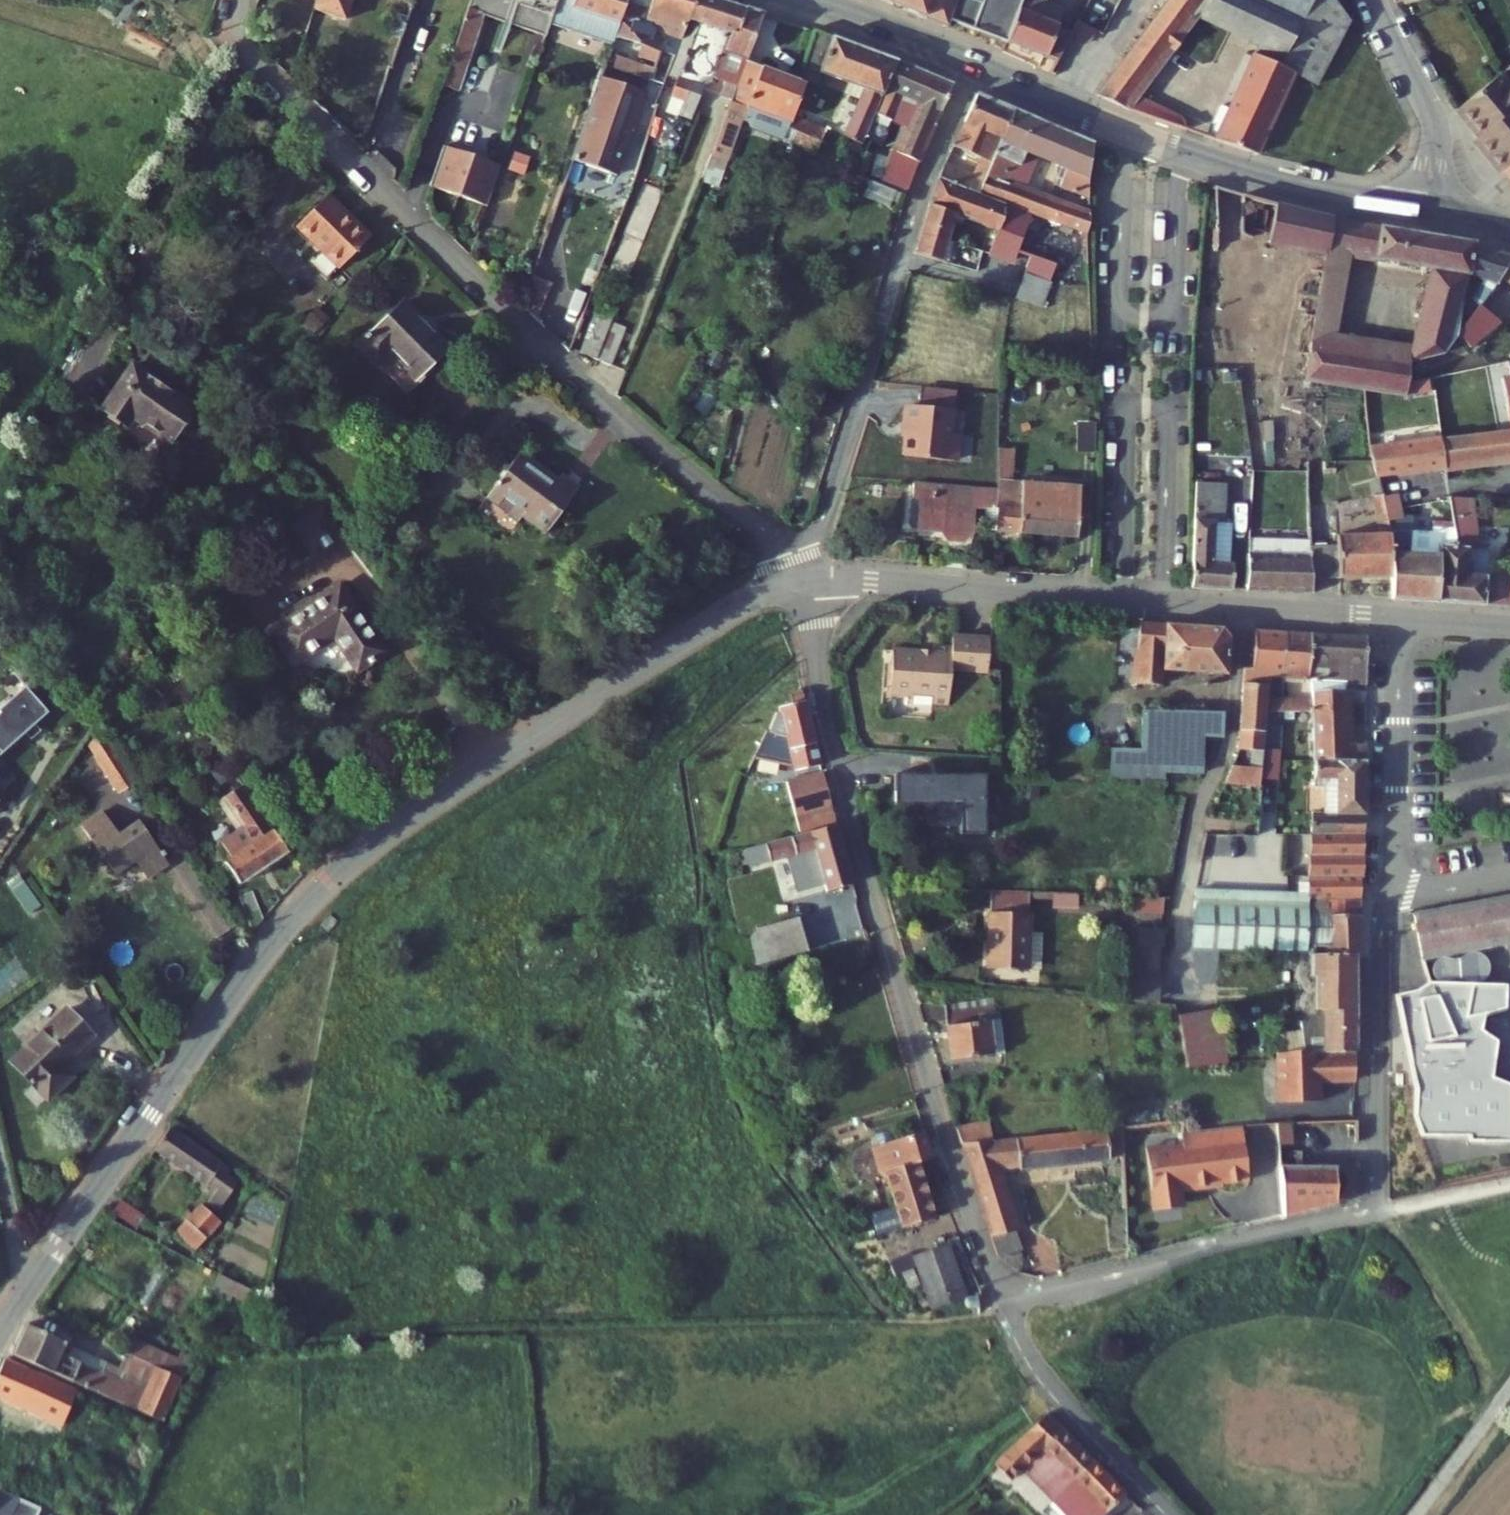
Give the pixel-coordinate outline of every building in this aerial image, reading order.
[(308,6),(336,16),(342,0),(310,0),(308,6)] [(542,30),(546,19),(553,0),(466,0),(438,79),(458,86),(485,8),(542,30)] [(620,20),(612,43),(541,242),(598,263),(635,164),(675,54),(682,37),(667,32),(662,46),(646,41),(651,25),(646,24),(654,0),(627,0),(620,20)] [(546,19),(612,43),(620,20),(570,2),(571,0),(553,0),(546,19)] [(570,2),(620,20),(627,0),(571,0),(570,2)] [(646,24),(651,25),(646,41),(662,46),(667,32),(682,37),(696,0),(654,0),(646,24)] [(729,0),(696,0),(682,37),(675,54),(685,58),(691,61),(704,28),(731,38),(734,29),(738,30),(748,6),(729,0)] [(931,19),(939,0),(872,0),(930,22),(931,19)] [(931,19),(991,38),(1007,0),(939,0),(931,19)] [(991,38),(1042,60),(1057,33),(1041,26),(1048,9),(1027,0),(1007,0),(991,38)] [(1057,33),(1042,60),(1037,68),(1061,78),(1105,0),(1075,0),(1057,33)] [(1089,91),(1184,125),(1181,116),(1179,113),(1176,111),(1133,95),(1191,11),(1261,39),(1212,135),(1252,148),(1291,67),(1316,16),(1275,0),(1160,0),(1159,0),(1089,91)] [(1316,16),(1291,67),(1317,80),(1348,15),(1339,0),(1275,0),(1316,16)] [(765,12),(748,6),(738,30),(734,29),(731,38),(717,74),(737,82),(747,58),(765,12)] [(374,26),(386,30),(393,11),(381,7),(374,26)] [(847,87),(831,126),(851,135),(862,110),(884,59),(807,30),(793,64),(847,87)] [(675,54),(635,164),(645,169),(685,58),(675,54)] [(804,81),(747,58),(737,82),(708,156),(726,164),(750,105),(787,121),(801,87),(804,81)] [(895,196),(942,85),(884,59),(862,110),(895,124),(883,153),(882,152),(873,186),(895,196)] [(1476,135),(1509,106),(1509,84),(1507,86),(1497,71),(1454,106),(1476,135)] [(695,77),(680,115),(692,120),(706,81),(695,77)] [(807,89),(801,87),(787,121),(785,128),(781,144),(815,158),(826,133),(795,120),(807,89)] [(952,151),(989,165),(1010,111),(972,96),(952,151)] [(1500,173),(1509,166),(1509,106),(1476,135),(1472,138),(1500,173)] [(989,165),(984,179),(980,190),(1012,201),(1010,205),(1091,233),(1091,230),(1090,213),(1012,185),(1023,153),(1069,171),(1063,188),(1091,198),(1094,144),(1010,111),(989,165)] [(481,161),(425,142),(411,183),(467,202),(481,161)] [(946,165),(942,176),(980,190),(984,179),(946,165)] [(1509,184),(1509,166),(1500,173),(1509,184)] [(942,176),(933,206),(961,215),(1002,229),(1005,220),(1010,205),(1012,201),(980,190),(942,176)] [(1336,215),(1209,180),(1210,218),(1271,235),(1270,254),(1284,259),(1273,356),(1360,373),(1396,381),(1404,348),(1331,332),(1343,251),(1429,261),(1404,347),(1433,330),(1449,315),(1458,284),(1464,264),(1473,233),(1336,215)] [(308,195),(277,226),(301,249),(289,261),(309,281),(352,238),(308,195)] [(933,206),(917,255),(945,264),(961,215),(933,206)] [(1066,242),(1005,220),(1002,229),(997,245),(1018,251),(1042,260),(1059,265),(1066,242)] [(1473,233),(1464,264),(1479,268),(1466,281),(1475,290),(1483,283),(1504,262),(1509,257),(1509,244),(1473,233)] [(1059,265),(1057,275),(1071,280),(1081,247),(1066,242),(1059,265)] [(1010,275),(1018,251),(997,245),(989,268),(1010,275)] [(1057,275),(1059,265),(1042,260),(1027,307),(1046,312),(1057,275)] [(531,277),(531,315),(547,315),(547,277),(531,277)] [(1498,297),(1483,283),(1475,290),(1455,309),(1470,324),(1498,297)] [(381,299),(337,344),(356,363),(371,350),(398,378),(429,346),(381,299)] [(581,304),(562,353),(579,359),(593,321),(598,309),(581,304)] [(607,326),(593,321),(579,359),(593,364),(607,326)] [(104,370),(74,418),(100,433),(106,423),(144,446),(168,408),(104,370)] [(947,385),(912,385),(912,402),(898,402),(899,455),(954,454),(954,429),(948,429),(947,385)] [(1447,426),(1449,450),(1509,444),(1509,420),(1447,426)] [(1376,457),(1449,450),(1447,426),(1375,432),(1376,457)] [(987,431),(985,466),(1017,470),(1020,434),(987,431)] [(506,445),(461,496),(492,523),(509,503),(532,521),(566,482),(543,463),(536,471),(506,445)] [(1186,462),(1181,576),(1218,578),(1218,553),(1214,553),(1214,523),(1199,522),(1200,506),(1208,507),(1210,464),(1186,462)] [(985,466),(985,473),(983,498),(982,515),(1034,522),(1036,493),(1018,491),(1019,470),(1017,470),(985,466)] [(1068,476),(1019,470),(1018,491),(1036,493),(1034,522),(1063,526),(1068,476)] [(897,480),(897,523),(928,522),(936,531),(951,530),(959,520),(957,494),(964,494),(964,499),(983,498),(985,473),(969,474),(970,477),(897,480)] [(1376,479),(1377,505),(1386,504),(1386,480),(1376,479)] [(1418,542),(1378,540),(1379,572),(1379,587),(1426,589),(1426,526),(1440,527),(1443,484),(1422,483),(1418,542)] [(1463,485),(1443,484),(1440,527),(1426,526),(1426,589),(1505,594),(1507,556),(1473,555),(1475,529),(1462,528),(1463,485)] [(283,514),(303,542),(330,523),(311,496),(283,514)] [(1295,531),(1232,528),(1232,543),(1265,544),(1296,546),(1296,534),(1295,531)] [(1331,528),(1331,537),(1331,571),(1379,572),(1378,540),(1378,530),(1331,528)] [(1296,534),(1296,546),(1298,569),(1331,571),(1331,537),(1296,534)] [(1231,579),(1267,581),(1265,544),(1232,543),(1231,579)] [(1296,546),(1265,544),(1267,581),(1299,583),(1298,569),(1296,546)] [(253,621),(276,656),(318,628),(342,662),(370,643),(323,574),(253,621)] [(768,608),(769,615),(778,613),(777,605),(768,608)] [(1130,654),(1129,664),(1129,669),(1129,679),(1155,680),(1156,664),(1219,668),(1222,621),(1132,616),(1130,654)] [(1237,660),(1236,675),(1260,675),(1260,663),(1278,663),(1278,625),(1246,623),(1245,660),(1237,660)] [(1303,626),(1278,625),(1278,663),(1302,664),(1303,626)] [(1359,629),(1303,626),(1302,664),(1301,691),(1301,696),(1338,696),(1337,675),(1359,675),(1359,629)] [(886,645),(883,686),(905,687),(905,690),(942,692),(943,663),(980,666),(983,635),(949,633),(949,641),(926,640),(926,647),(886,645)] [(1226,764),(1219,781),(1256,782),(1256,777),(1258,720),(1259,704),(1259,690),(1260,675),(1236,675),(1233,744),(1247,744),(1246,763),(1226,764)] [(11,681),(0,699),(0,760),(39,699),(11,681)] [(941,701),(942,692),(905,690),(905,699),(941,701)] [(1259,704),(1276,704),(1277,691),(1259,690),(1259,704)] [(1276,704),(1301,704),(1301,696),(1301,691),(1277,691),(1276,704)] [(1359,736),(1340,736),(1338,696),(1301,696),(1301,704),(1303,753),(1359,753),(1359,736)] [(797,703),(772,709),(748,761),(781,776),(811,769),(797,703)] [(1217,708),(1134,707),(1133,747),(1163,747),(1183,747),(1183,769),(1201,769),(1203,731),(1217,732),(1217,708)] [(1256,777),(1273,777),(1276,716),(1272,716),(1272,720),(1258,720),(1256,777)] [(83,735),(114,784),(128,774),(94,719),(83,735)] [(1163,747),(1162,769),(1183,769),(1183,747),(1163,747)] [(1359,828),(1359,753),(1303,753),(1303,779),(1312,779),(1327,779),(1328,808),(1312,808),(1304,808),(1304,828),(1359,828)] [(984,774),(893,774),(893,804),(958,804),(959,833),(984,833),(984,774)] [(777,786),(791,837),(828,826),(813,776),(777,786)] [(1312,779),(1312,808),(1328,808),(1327,779),(1312,779)] [(238,835),(231,839),(253,870),(282,851),(235,784),(214,798),(238,835)] [(9,809),(0,803),(0,823),(9,809)] [(71,818),(101,867),(122,853),(134,871),(156,857),(131,815),(110,829),(95,804),(71,818)] [(847,886),(828,826),(791,837),(758,846),(764,870),(771,868),(769,862),(808,850),(821,893),(847,886)] [(1304,871),(1359,870),(1359,828),(1304,828),(1304,871)] [(211,853),(232,885),(253,870),(231,839),(211,853)] [(1190,948),(1305,945),(1304,891),(1356,890),(1356,870),(1359,870),(1304,871),(1304,888),(1188,890),(1190,948)] [(19,918),(30,910),(10,880),(0,886),(0,888),(19,918)] [(1358,949),(1356,890),(1304,891),(1305,945),(1309,946),(1310,950),(1352,949),(1358,949)] [(989,893),(988,943),(1028,944),(1030,895),(989,893)] [(1126,898),(1126,914),(1155,914),(1156,899),(1126,898)] [(1470,910),(1479,951),(1497,947),(1509,944),(1509,902),(1470,910)] [(814,943),(860,936),(855,905),(809,912),(814,943)] [(1470,910),(1427,920),(1436,960),(1479,951),(1470,910)] [(797,918),(762,929),(771,962),(807,951),(797,918)] [(1427,920),(1409,924),(1418,964),(1436,960),(1427,920)] [(1126,928),(1126,946),(1158,947),(1159,929),(1126,928)] [(988,943),(988,971),(1027,971),(1028,944),(988,943)] [(1158,947),(1126,946),(1117,946),(1118,989),(1114,989),(1115,1000),(1158,1003),(1158,947)] [(1436,960),(1418,964),(1423,986),(1497,987),(1497,947),(1479,951),(1436,960)] [(1352,1004),(1352,949),(1310,950),(1306,950),(1306,973),(1311,973),(1312,993),(1300,1001),(1352,1004)] [(1497,1009),(1497,987),(1423,986),(1411,995),(1392,999),(1412,1089),(1411,1114),(1419,1135),(1465,1136),(1465,1139),(1507,1139),(1505,1084),(1485,1077),(1490,1042),(1475,1031),(1478,1015),(1497,1009)] [(977,999),(943,1004),(954,1058),(991,1052),(985,1019),(980,1020),(977,999)] [(1353,1045),(1352,1004),(1300,1001),(1301,1015),(1276,1020),(1280,1046),(1315,1041),(1316,1045),(1353,1045)] [(1216,1009),(1177,1015),(1191,1063),(1224,1058),(1216,1009)] [(51,1019),(5,1079),(47,1112),(68,1086),(56,1075),(81,1042),(51,1019)] [(1280,1046),(1276,1047),(1277,1096),(1317,1096),(1317,1069),(1328,1069),(1328,1071),(1353,1071),(1353,1045),(1316,1045),(1315,1041),(1280,1046)] [(1280,1121),(1281,1141),(1293,1140),(1293,1120),(1280,1121)] [(1246,1125),(1186,1132),(1187,1143),(1150,1147),(1156,1204),(1185,1201),(1183,1186),(1251,1179),(1246,1125)] [(990,1127),(958,1131),(963,1148),(996,1144),(990,1127)] [(1118,1127),(996,1144),(963,1148),(990,1239),(995,1238),(1022,1232),(1024,1230),(1004,1167),(1017,1165),(1019,1172),(1123,1158),(1118,1127)] [(878,1177),(883,1175),(898,1230),(937,1219),(920,1163),(931,1160),(923,1133),(870,1151),(878,1177)] [(167,1142),(152,1165),(217,1204),(212,1215),(224,1223),(232,1208),(241,1213),(246,1203),(212,1183),(217,1174),(167,1142)] [(1282,1165),(1282,1211),(1357,1188),(1357,1163),(1282,1165)] [(1082,1209),(1073,1211),(1074,1220),(1083,1218),(1082,1209)] [(121,1215),(113,1228),(138,1243),(145,1229),(121,1215)] [(189,1221),(184,1229),(190,1234),(210,1250),(224,1234),(204,1216),(195,1226),(189,1221)] [(1029,1254),(1022,1232),(995,1238),(1006,1259),(1029,1254)] [(190,1234),(180,1245),(200,1262),(210,1250),(190,1234)] [(970,1297),(948,1245),(909,1257),(927,1311),(965,1303),(964,1297),(970,1297)] [(965,1303),(965,1308),(974,1307),(974,1297),(970,1297),(964,1297),(965,1303)] [(24,1340),(12,1368),(161,1432),(181,1386),(157,1376),(145,1405),(58,1368),(63,1357),(24,1340)] [(131,1366),(127,1375),(145,1384),(150,1374),(131,1366)] [(0,1386),(0,1412),(67,1437),(79,1407),(4,1376),(0,1386)] [(1047,1414),(996,1464),(1016,1482),(1026,1471),(1059,1501),(1096,1459),(1047,1414)] [(1096,1459),(1059,1501),(1057,1503),(1071,1514),(1108,1514),(1130,1491),(1096,1459)]
